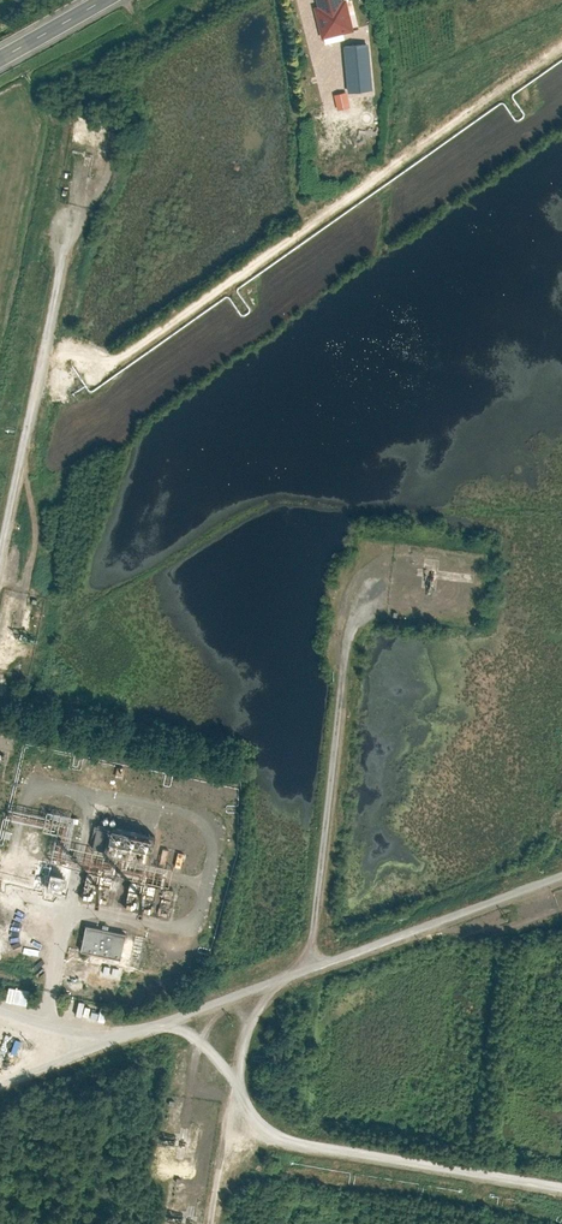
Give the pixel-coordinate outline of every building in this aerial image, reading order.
[(320,5),(316,6),(324,37),(362,28),(355,0),(319,0),(320,5)] [(370,42),(346,44),(350,92),(375,89),(370,42)] [(348,90),(336,93),(339,109),(352,106),(348,90)] [(153,851),(155,835),(95,828),(93,850),(142,856),(143,850),(153,851)] [(159,861),(181,867),(185,853),(163,847),(159,861)] [(80,951),(121,956),(124,930),(83,925),(80,951)] [(64,1013),(78,1014),(79,999),(66,998),(64,1013)] [(106,1021),(108,1007),(101,1005),(98,1020),(106,1021)]
